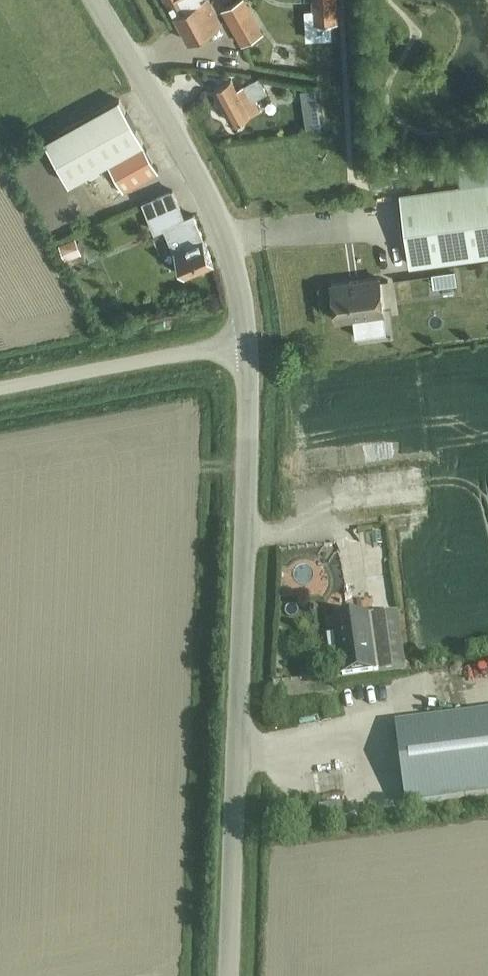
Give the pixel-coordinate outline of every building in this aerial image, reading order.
[(189,41),(223,22),(210,0),(167,0),(189,41)] [(242,44),(264,31),(245,0),(238,0),(221,11),(242,44)] [(321,22),(338,21),(336,0),(320,0),(321,22)] [(231,78),(214,88),(234,122),(259,107),(254,98),(267,91),(259,77),(237,89),(231,78)] [(316,90),(303,92),(305,105),(318,103),(316,90)] [(124,192),(158,172),(118,100),(46,142),(71,185),(108,164),(124,192)] [(410,263),(487,253),(487,179),(400,191),(410,263)] [(193,213),(184,217),(173,189),(143,201),(155,230),(165,226),(185,275),(214,263),(193,213)] [(58,245),(65,261),(80,254),(73,238),(58,245)] [(395,275),(332,284),(336,319),(353,317),(356,336),(373,333),(370,315),(401,311),(395,275)] [(369,531),(374,529),(367,515),(338,529),(355,566),(370,559),(372,562),(381,557),(369,531)] [(373,618),(381,672),(406,668),(399,614),(373,618)] [(367,615),(336,620),(344,677),(375,673),(381,672),(373,618),(368,619),(367,615)] [(407,805),(487,795),(487,715),(396,727),(407,805)]
